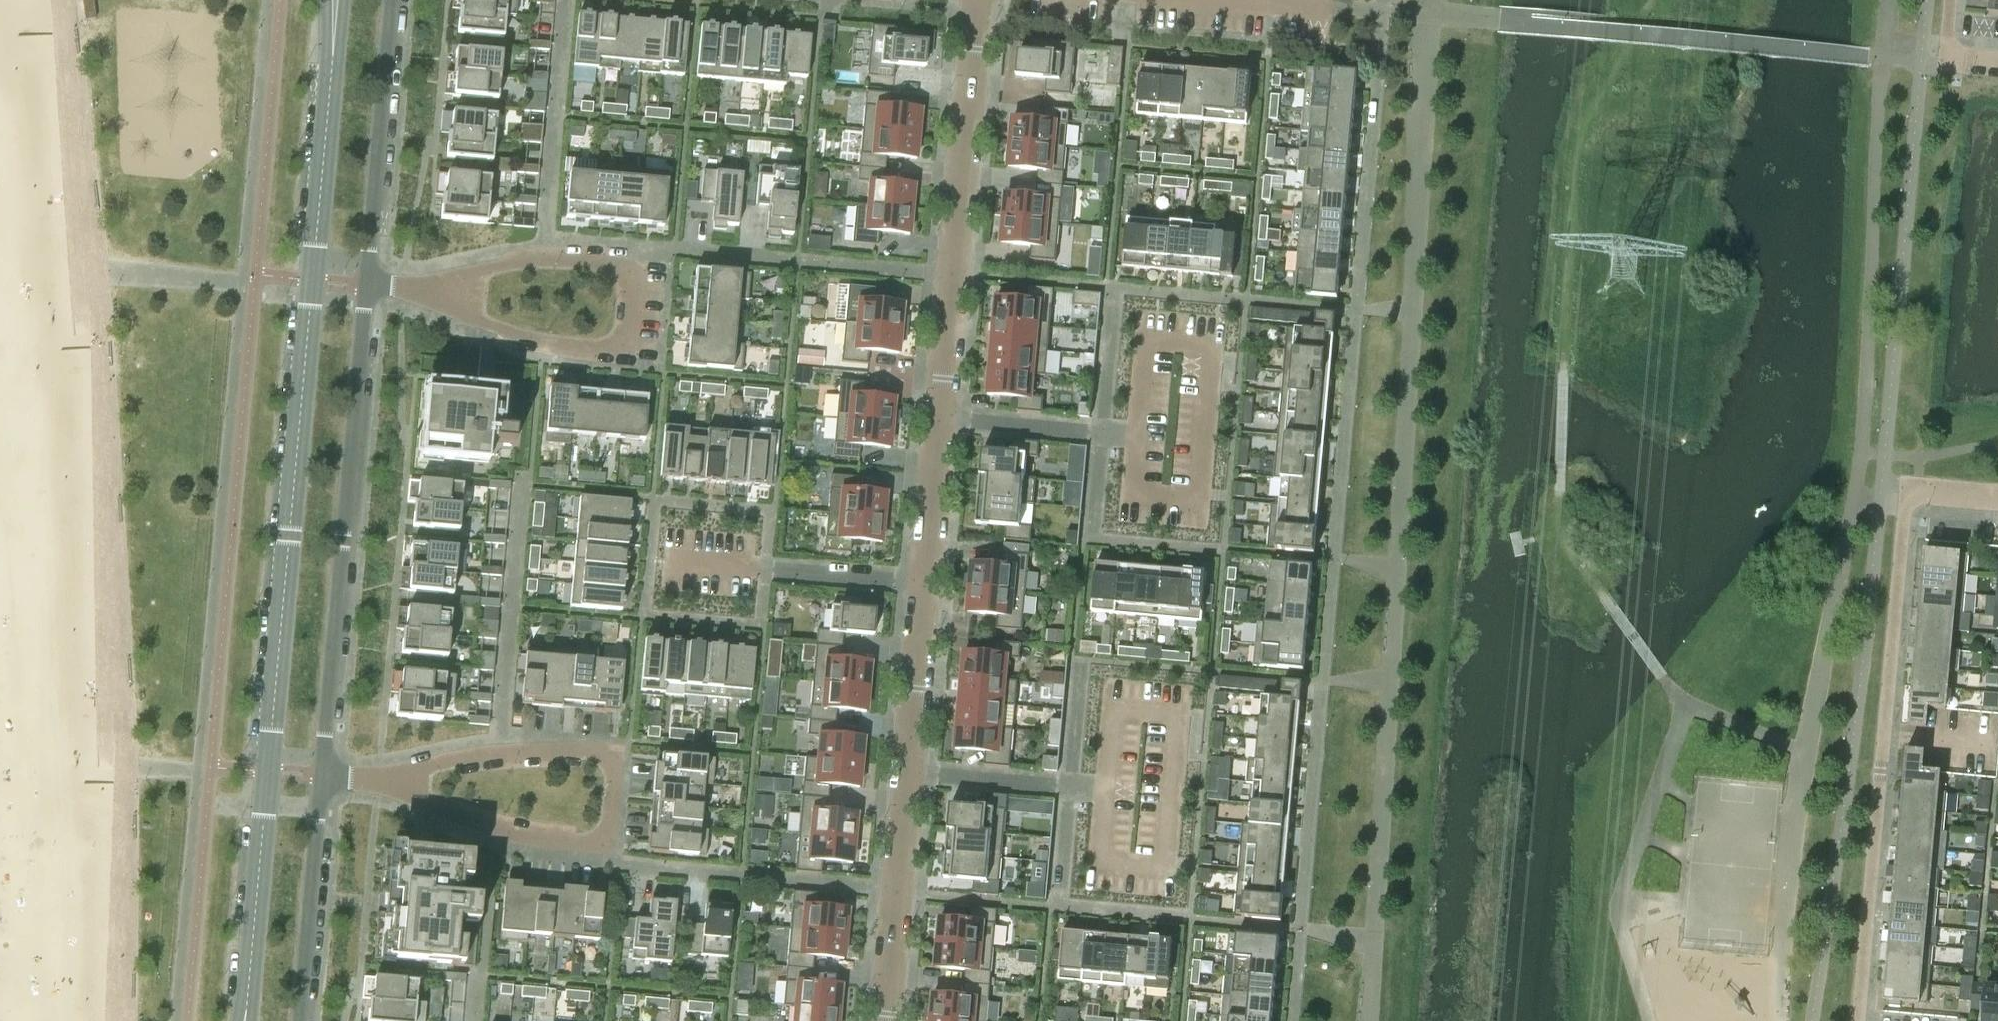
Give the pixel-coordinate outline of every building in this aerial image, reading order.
[(85,20),(96,19),(93,0),(82,0),(85,20)] [(516,0),(461,0),(460,11),(515,16),(516,0)] [(1988,11),(1987,10),(1987,12),(1997,13),(1997,0),(1989,0),(1988,11)] [(515,18),(515,16),(460,11),(457,34),(503,38),(505,17),(515,18)] [(596,69),(601,18),(578,15),(573,66),(596,69)] [(617,70),(622,19),(601,18),(596,69),(617,70)] [(639,72),(644,21),(622,19),(617,70),(619,71),(620,61),(638,63),(638,72),(639,72)] [(661,75),(666,23),(644,21),(639,72),(661,75)] [(833,48),(835,25),(835,22),(822,21),(819,47),(833,48)] [(683,77),(688,26),(666,23),(661,75),(683,77)] [(931,55),(933,34),(933,33),(914,31),(914,29),(872,25),(867,77),(893,79),(894,66),(924,68),(925,55),(931,55)] [(719,80),(723,29),(700,27),(696,78),(719,80)] [(740,82),(744,31),(723,29),(719,80),(740,82)] [(762,84),(766,33),(744,31),(740,82),(762,84)] [(783,86),(787,35),(766,33),(762,84),(783,86)] [(807,78),(810,37),(787,35),(783,86),(785,86),(786,76),(807,78)] [(1071,95),(1075,47),(1075,44),(1033,40),(1032,52),(1019,51),(1016,77),(1046,79),(1045,93),(1071,95)] [(550,51),(550,43),(528,41),(528,49),(550,51)] [(1123,48),(1110,47),(1107,85),(1120,87),(1123,48)] [(456,51),(454,74),(500,77),(502,55),(456,51)] [(1141,65),(1136,114),(1159,116),(1164,67),(1141,65)] [(1185,69),(1164,67),(1159,116),(1181,118),(1185,69)] [(1307,68),(1305,89),(1356,94),(1358,73),(1307,68)] [(1207,71),(1185,69),(1181,118),(1202,120),(1207,71)] [(1228,73),(1207,71),(1202,120),(1224,122),(1228,73)] [(547,82),(547,74),(526,72),(525,80),(547,82)] [(1251,75),(1228,73),(1224,122),(1246,124),(1251,75)] [(498,100),(500,77),(454,74),(452,96),(498,100)] [(1281,75),(1273,74),(1272,87),(1280,87),(1281,75)] [(1356,94),(1305,89),(1303,110),(1354,114),(1356,94)] [(890,107),(891,94),(865,91),(862,129),(918,134),(920,110),(890,107)] [(544,113),(546,95),(524,93),(522,111),(544,113)] [(1279,95),(1271,95),(1270,107),(1278,107),(1279,95)] [(580,112),(592,113),(593,103),(581,102),(580,112)] [(613,116),(614,105),(602,104),(601,114),(613,116)] [(625,117),(626,106),(614,105),(613,116),(625,117)] [(1278,107),(1270,107),(1269,119),(1277,119),(1278,107)] [(656,119),(657,109),(645,108),(644,118),(656,119)] [(1066,148),(1070,110),(1044,108),(1043,121),(1013,118),(1011,143),(1066,148)] [(668,121),(669,110),(657,109),(656,119),(668,121)] [(1354,114),(1303,110),(1301,130),(1352,134),(1354,114)] [(494,139),(496,117),(450,113),(448,135),(494,139)] [(703,124),(715,125),(716,115),(703,113),(703,124)] [(736,127),(737,117),(725,115),(724,126),(736,127)] [(758,129),(759,117),(749,116),(749,118),(737,117),(736,127),(758,129)] [(779,131),(780,120),(768,119),(767,130),(779,131)] [(791,132),(792,122),(780,120),(779,131),(791,132)] [(541,144),(543,126),(521,124),(519,142),(541,144)] [(583,138),(584,128),(570,127),(569,137),(583,138)] [(916,159),(918,134),(862,129),(859,167),(884,170),(886,156),(916,159)] [(1352,134),(1301,130),(1301,132),(1309,132),(1308,150),(1300,149),(1300,150),(1350,155),(1352,134)] [(621,142),(622,132),(609,131),(608,141),(621,142)] [(635,143),(636,133),(622,132),(621,142),(635,143)] [(492,162),(494,139),(448,135),(446,158),(492,162)] [(674,147),(675,137),(661,135),(661,145),(674,147)] [(1276,136),(1268,135),(1266,147),(1275,148),(1276,136)] [(764,156),(765,143),(746,141),(744,154),(764,156)] [(702,143),(690,142),(689,154),(701,155),(702,143)] [(1125,142),(1123,160),(1135,162),(1137,143),(1125,142)] [(1063,185),(1066,148),(1011,143),(1008,168),(1038,170),(1037,183),(1063,185)] [(1161,145),(1160,156),(1163,156),(1177,157),(1178,146),(1161,145)] [(1275,148),(1266,147),(1265,159),(1274,160),(1275,148)] [(1350,155),(1300,150),(1298,171),(1348,175),(1350,155)] [(1142,154),(1141,162),(1155,163),(1156,155),(1142,154)] [(1163,156),(1162,164),(1177,165),(1177,157),(1163,156)] [(1191,158),(1177,157),(1177,165),(1191,167),(1191,158)] [(1206,159),(1205,168),(1219,169),(1220,160),(1206,159)] [(1234,161),(1220,160),(1219,169),(1234,170),(1234,161)] [(538,175),(539,167),(517,165),(516,173),(538,175)] [(792,235),(798,170),(759,166),(755,210),(770,212),(768,238),(780,239),(780,234),(792,235)] [(913,186),(883,183),(884,170),(859,167),(857,181),(869,182),(867,205),(867,206),(911,210),(913,186)] [(618,177),(614,222),(622,223),(632,224),(638,225),(643,170),(642,170),(619,168),(618,177)] [(643,170),(638,225),(646,225),(656,226),(663,227),(668,172),(643,170)] [(738,226),(742,174),(703,171),(700,201),(715,203),(715,209),(713,209),(711,222),(714,223),(713,229),(725,230),(726,225),(738,226)] [(1348,175),(1298,171),(1297,172),(1305,173),(1304,192),(1347,195),(1348,175)] [(825,199),(827,173),(813,172),(811,198),(825,199)] [(569,173),(565,218),(574,219),(584,220),(590,220),(594,175),(569,173)] [(488,201),(490,179),(445,175),(443,197),(488,201)] [(594,175),(590,220),(598,221),(608,222),(614,222),(618,177),(594,175)] [(1154,177),(1140,175),(1139,183),(1153,185),(1154,177)] [(1272,177),(1264,176),(1263,188),(1271,189),(1272,177)] [(1175,178),(1161,177),(1160,185),(1175,187),(1175,178)] [(1189,180),(1175,178),(1175,187),(1189,188),(1189,180)] [(1218,182),(1204,181),(1204,190),(1218,192),(1218,182)] [(686,182),(685,199),(695,200),(697,183),(686,182)] [(1232,184),(1218,182),(1218,192),(1232,193),(1232,184)] [(1059,223),(1063,185),(1037,183),(1036,196),(1006,193),(1004,218),(1059,223)] [(1271,189),(1263,188),(1262,200),(1270,201),(1271,189)] [(1347,195),(1304,192),(1302,210),(1294,210),(1294,211),(1345,216),(1347,195)] [(535,206),(536,198),(514,196),(514,204),(535,206)] [(486,224),(488,201),(443,197),(441,220),(486,224)] [(909,235),(911,210),(867,206),(867,205),(855,204),(852,243),(878,245),(879,232),(909,235)] [(1345,216),(1294,211),(1292,231),(1343,236),(1345,216)] [(1269,217),(1260,216),(1259,228),(1267,229),(1269,217)] [(533,228),(534,220),(512,218),(511,226),(533,228)] [(1056,262),(1059,223),(1004,218),(1001,243),(1031,246),(1030,259),(1056,262)] [(1123,267),(1146,269),(1150,220),(1127,218),(1123,267)] [(1171,222),(1150,220),(1146,269),(1167,271),(1171,222)] [(1193,223),(1171,222),(1167,271),(1189,273),(1193,223)] [(1214,225),(1193,223),(1189,273),(1210,275),(1214,225)] [(1245,253),(1246,238),(1215,235),(1216,226),(1214,225),(1210,275),(1233,277),(1235,252),(1245,253)] [(1103,241),(1104,228),(1092,227),(1091,240),(1103,241)] [(1267,229),(1259,228),(1258,241),(1266,241),(1267,229)] [(1343,236),(1292,231),(1292,233),(1300,234),(1298,253),(1341,256),(1343,236)] [(808,249),(827,251),(828,239),(809,237),(808,249)] [(1341,256),(1298,253),(1297,273),(1339,277),(1341,256)] [(1265,258),(1257,257),(1256,269),(1264,270),(1265,258)] [(748,299),(750,274),(696,269),(693,294),(748,299)] [(1264,270),(1256,269),(1255,281),(1263,282),(1264,270)] [(1339,277),(1297,273),(1295,295),(1337,298),(1339,277)] [(785,290),(786,277),(776,276),(775,289),(785,290)] [(838,285),(835,320),(845,321),(844,324),(906,330),(907,318),(901,318),(902,304),(873,302),(874,289),(838,285)] [(1027,287),(1026,300),(996,298),(994,322),(1050,327),(1053,289),(1027,287)] [(1099,308),(1100,294),(1075,291),(1074,306),(1099,308)] [(736,322),(738,300),(748,300),(748,299),(693,294),(691,318),(736,322)] [(810,321),(811,306),(799,305),(797,320),(810,321)] [(1264,308),(1252,307),(1251,319),(1263,320),(1264,308)] [(1275,310),(1264,308),(1263,320),(1274,321),(1275,310)] [(1287,311),(1275,310),(1274,321),(1285,322),(1287,311)] [(1297,312),(1287,311),(1285,322),(1296,323),(1297,312)] [(781,326),(783,313),(773,312),(772,325),(781,326)] [(1309,313),(1297,312),(1296,323),(1308,324),(1309,313)] [(1314,553),(1326,418),(1336,315),(1316,313),(1315,325),(1327,326),(1326,331),(1287,327),(1274,479),(1282,479),(1280,499),(1275,498),(1275,505),(1271,504),(1267,549),(1314,553)] [(1316,313),(1309,313),(1308,324),(1315,325),(1316,313)] [(734,345),(736,322),(691,318),(689,342),(744,347),(744,345),(734,345)] [(1048,351),(1050,327),(994,322),(992,346),(1048,351)] [(844,324),(841,362),(867,364),(868,351),(898,354),(899,340),(905,341),(906,330),(844,324)] [(1260,325),(1251,324),(1250,338),(1259,338),(1260,325)] [(780,339),(781,326),(772,325),(770,339),(780,339)] [(1096,345),(1097,331),(1086,330),(1085,344),(1096,345)] [(741,372),(744,347),(689,342),(687,367),(741,372)] [(1048,351),(992,346),(990,369),(1037,374),(1046,375),(1048,351)] [(822,367),(823,352),(798,349),(797,365),(822,367)] [(1257,355),(1248,354),(1247,368),(1256,369),(1257,355)] [(777,376),(778,362),(768,361),(767,375),(777,376)] [(1093,379),(1095,366),(1083,365),(1082,378),(1093,379)] [(808,386),(810,368),(794,367),(792,385),(808,386)] [(1256,369),(1247,368),(1246,381),(1255,382),(1256,369)] [(1035,397),(1037,374),(990,369),(988,395),(1017,398),(1016,411),(1042,413),(1044,397),(1035,397)] [(864,396),(865,383),(839,381),(836,418),(891,423),(897,424),(898,413),(892,412),(894,399),(864,396)] [(440,383),(438,395),(427,394),(421,458),(488,464),(490,441),(495,442),(494,443),(515,444),(516,431),(497,430),(497,422),(503,422),(506,390),(440,383)] [(690,394),(691,384),(679,383),(678,393),(690,394)] [(711,396),(712,386),(700,385),(699,395),(711,396)] [(723,397),(724,387),(712,386),(711,396),(723,397)] [(571,435),(575,390),(550,388),(546,433),(571,435)] [(754,400),(755,389),(743,388),(742,398),(754,400)] [(767,401),(767,390),(755,389),(754,400),(767,401)] [(595,437),(599,392),(575,390),(571,435),(595,437)] [(619,439),(623,394),(599,392),(595,437),(619,439)] [(644,442),(648,397),(623,394),(619,439),(644,442)] [(1254,398),(1244,397),(1243,410),(1252,411),(1254,398)] [(1089,417),(1090,404),(1079,403),(1078,416),(1089,417)] [(1252,411),(1243,410),(1242,424),(1251,425),(1252,411)] [(889,448),(891,423),(836,418),(832,456),(858,459),(860,446),(889,448)] [(683,480),(687,429),(664,427),(659,478),(683,480)] [(704,482),(708,431),(687,429),(683,480),(704,482)] [(725,484),(730,433),(708,431),(704,482),(725,484)] [(747,486),(751,435),(730,433),(725,484),(747,486)] [(769,488),(774,437),(751,435),(747,486),(769,488)] [(1038,457),(1040,442),(1013,440),(1012,453),(983,450),(980,474),(1024,478),(1026,456),(1038,457)] [(1250,440),(1240,440),(1239,453),(1248,454),(1250,440)] [(1248,454),(1239,453),(1238,466),(1247,467),(1248,454)] [(552,479),(553,469),(539,468),(538,478),(552,479)] [(1083,483),(1084,470),(1070,469),(1069,482),(1083,483)] [(591,482),(591,473),(578,472),(577,481),(591,482)] [(604,484),(605,474),(591,473),(591,482),(604,484)] [(1034,505),(1036,479),(1024,478),(980,474),(978,500),(1022,503),(1034,505)] [(857,477),(831,475),(827,513),(883,518),(885,493),(856,491),(857,477)] [(643,487),(644,478),(630,476),(630,486),(643,487)] [(509,490),(510,482),(488,481),(488,489),(509,490)] [(460,509),(463,486),(417,482),(415,505),(460,509)] [(1246,484),(1236,483),(1235,496),(1244,497),(1246,484)] [(543,516),(544,504),(543,504),(544,493),(535,493),(533,515),(543,516)] [(629,525),(631,502),(580,497),(578,520),(629,525)] [(1020,525),(1022,503),(978,500),(976,524),(1006,526),(1005,540),(1031,542),(1032,526),(1020,525)] [(1244,502),(1235,501),(1234,515),(1243,516),(1244,502)] [(458,532),(460,509),(415,505),(413,528),(458,532)] [(881,543),(883,518),(827,513),(824,551),(850,553),(851,540),(881,543)] [(542,528),(543,516),(533,515),(532,528),(542,528)] [(627,546),(629,525),(578,520),(576,541),(627,546)] [(1242,530),(1232,529),(1231,542),(1240,543),(1242,530)] [(1078,546),(1079,533),(1068,532),(1066,545),(1078,546)] [(505,545),(505,537),(483,535),(483,543),(505,545)] [(625,567),(627,546),(576,541),(574,563),(625,567)] [(1026,593),(1030,546),(1004,543),(1002,566),(972,563),(971,576),(965,576),(964,587),(970,588),(1026,593)] [(411,545),(409,568),(455,572),(457,550),(411,545)] [(540,547),(530,546),(529,559),(539,559),(540,547)] [(1924,551),(1922,570),(1966,574),(1968,555),(1942,552),(1942,547),(1930,546),(1929,551),(1924,551)] [(538,571),(539,559),(529,559),(528,571),(538,571)] [(1119,564),(1096,562),(1091,612),(1114,614),(1119,564)] [(1313,566),(1270,562),(1268,584),(1311,588),(1313,566)] [(623,588),(625,567),(574,563),(572,584),(623,588)] [(1140,566),(1119,564),(1114,614),(1136,616),(1140,566)] [(1162,568),(1140,566),(1136,616),(1157,618),(1162,568)] [(502,576),(502,569),(481,567),(480,575),(502,576)] [(453,595),(455,572),(409,568),(407,591),(453,595)] [(1183,570),(1162,568),(1157,618),(1179,620),(1183,570)] [(1237,569),(1228,568),(1227,580),(1235,581),(1237,569)] [(1206,572),(1183,570),(1179,620),(1201,622),(1206,572)] [(1922,570),(1920,590),(1965,594),(1966,574),(1922,570)] [(537,581),(527,580),(526,592),(536,593),(537,581)] [(621,611),(623,588),(572,584),(570,607),(621,611)] [(1311,588),(1268,584),(1266,604),(1309,608),(1311,588)] [(1023,631),(1026,593),(970,588),(968,612),(998,615),(996,629),(1023,631)] [(1235,589),(1227,588),(1225,600),(1234,601),(1235,589)] [(1920,590),(1918,609),(1963,613),(1965,594),(1920,590)] [(835,607),(831,607),(829,631),(817,630),(815,645),(841,648),(843,633),(872,636),(875,611),(862,610),(863,597),(836,595),(835,607)] [(499,608),(500,600),(478,598),(477,606),(499,608)] [(1234,601),(1225,600),(1224,612),(1233,613),(1234,601)] [(1309,608),(1266,604),(1265,623),(1257,622),(1257,624),(1307,628),(1309,608)] [(449,636),(451,613),(405,609),(403,631),(449,636)] [(1918,609),(1917,628),(1953,632),(1968,633),(1970,614),(1963,613),(1918,609)] [(496,640),(498,622),(476,620),(474,638),(496,640)] [(1307,628),(1257,624),(1255,644),(1306,649),(1307,628)] [(603,626),(602,643),(617,645),(618,628),(603,626)] [(1917,628),(1915,648),(1959,652),(1959,650),(1951,649),(1953,632),(1917,628)] [(1231,630),(1223,629),(1222,641),(1230,642),(1231,630)] [(447,658),(449,636),(403,631),(401,654),(447,658)] [(663,693),(668,642),(645,640),(640,691),(663,693)] [(964,652),(962,676),(1006,681),(1006,680),(1008,658),(1020,659),(1021,644),(995,641),(994,654),(964,652)] [(1230,642),(1222,641),(1221,653),(1229,654),(1230,642)] [(684,695),(689,644),(668,642),(663,693),(664,693),(665,685),(684,687),(683,695),(684,695)] [(706,697),(711,646),(689,644),(684,695),(706,697)] [(1306,649),(1255,644),(1253,666),(1304,670),(1306,649)] [(840,660),(841,648),(815,645),(812,682),(868,687),(870,662),(840,660)] [(1097,645),(1096,654),(1111,655),(1111,646),(1097,645)] [(727,699),(732,648),(711,646),(706,697),(727,699)] [(546,707),(552,649),(526,647),(522,699),(532,700),(531,706),(546,707)] [(1119,647),(1118,656),(1132,657),(1133,648),(1119,647)] [(750,701),(755,650),(732,648),(727,699),(750,701)] [(1147,649),(1133,648),(1132,657),(1146,659),(1147,649)] [(1915,648),(1913,667),(1957,671),(1959,652),(1915,648)] [(571,703),(575,651),(552,649),(546,707),(561,708),(562,702),(571,703)] [(594,711),(599,661),(576,659),(577,651),(575,651),(571,703),(580,704),(579,710),(594,711)] [(1162,651),(1161,660),(1175,661),(1176,652),(1162,651)] [(493,671),(495,654),(473,652),(471,669),(493,671)] [(1190,653),(1176,652),(1175,661),(1189,663),(1190,653)] [(1990,654),(1989,667),(1997,668),(1997,655),(1990,654)] [(620,708),(624,663),(599,661),(594,711),(609,713),(609,707),(620,708)] [(1913,667),(1911,686),(1947,690),(1949,671),(1957,672),(1957,671),(1913,667)] [(453,700),(455,677),(400,672),(398,695),(453,700)] [(1064,686),(1065,673),(1050,672),(1049,684),(1054,685),(1064,686)] [(1231,676),(1219,675),(1218,687),(1230,688),(1231,676)] [(1997,685),(1997,675),(1989,675),(1988,688),(1997,689),(1997,685)] [(962,676),(960,700),(1004,704),(1004,705),(1016,706),(1016,705),(1017,693),(1017,691),(1018,682),(1018,681),(1006,680),(1006,681),(962,676)] [(1242,678),(1231,676),(1230,688),(1241,689),(1242,678)] [(1253,678),(1242,678),(1241,689),(1252,690),(1253,678)] [(1264,679),(1253,678),(1252,690),(1263,691),(1264,679)] [(1276,680),(1264,679),(1263,691),(1274,692),(1276,680)] [(1281,921),(1301,700),(1302,683),(1276,680),(1274,692),(1294,694),(1293,699),(1262,696),(1256,760),(1248,759),(1246,783),(1254,783),(1252,804),(1250,824),(1242,823),(1234,917),(1281,921)] [(866,712),(868,687),(812,682),(809,720),(834,722),(836,709),(866,712)] [(1065,686),(1064,686),(1054,685),(1052,698),(1064,699),(1065,686)] [(1911,686),(1908,725),(1926,727),(1928,708),(1946,710),(1947,690),(1911,686)] [(1226,706),(1227,693),(1217,692),(1216,706),(1226,706)] [(490,703),(491,695),(469,693),(468,701),(490,703)] [(1997,704),(1997,695),(1987,694),(1986,708),(1997,709),(1997,704)] [(453,701),(453,700),(398,695),(395,718),(441,722),(443,700),(453,701)] [(960,700),(958,724),(1002,728),(1014,729),(1016,706),(1004,705),(1004,704),(960,700)] [(488,726),(489,718),(467,716),(466,724),(488,726)] [(772,717),(761,716),(760,729),(771,730),(772,717)] [(1050,719),(1049,732),(1060,733),(1062,720),(1050,719)] [(833,735),(834,722),(809,720),(807,736),(819,737),(817,758),(817,759),(861,763),(863,738),(833,735)] [(1224,723),(1215,722),(1214,736),(1223,736),(1224,723)] [(958,724),(956,749),(985,752),(984,762),(984,765),(1010,767),(1014,729),(1002,728),(958,724)] [(648,727),(647,737),(659,738),(660,728),(648,727)] [(680,740),(681,730),(669,729),(668,739),(680,740)] [(692,741),(693,731),(681,730),(680,740),(692,741)] [(1059,747),(1060,733),(1049,732),(1048,746),(1059,747)] [(723,744),(724,734),(712,733),(711,743),(723,744)] [(735,745),(736,735),(724,734),(723,744),(735,745)] [(1223,736),(1214,736),(1212,749),(1222,750),(1223,736)] [(1906,750),(1902,790),(1946,794),(1946,792),(1938,792),(1940,772),(1922,771),(1924,752),(1906,750)] [(712,785),(714,759),(662,755),(661,765),(655,764),(653,779),(712,785)] [(1058,758),(1047,757),(1044,756),(1042,770),(1057,771),(1058,758)] [(817,759),(817,758),(805,757),(802,796),(828,798),(829,785),(859,788),(861,763),(817,759)] [(1211,765),(1210,778),(1219,779),(1220,766),(1211,765)] [(1208,797),(1208,800),(1228,802),(1230,780),(1219,779),(1210,778),(1208,792),(1208,797)] [(701,808),(703,785),(711,786),(712,785),(653,779),(652,794),(658,795),(657,804),(701,808)] [(1990,798),(1991,783),(1991,782),(1978,780),(1976,796),(1978,797),(1990,798)] [(1902,790),(1900,809),(1945,813),(1946,794),(1902,790)] [(982,794),(981,807),(1006,809),(1007,799),(1007,796),(982,794)] [(771,797),(755,796),(754,816),(770,818),(771,797)] [(826,811),(828,798),(802,796),(798,833),(854,839),(856,814),(826,811)] [(1977,810),(1989,811),(1990,798),(1978,797),(1977,810)] [(1030,801),(1028,814),(1054,816),(1055,804),(1030,801)] [(699,830),(701,808),(657,804),(657,813),(650,812),(649,827),(707,832),(707,831),(699,830)] [(1004,834),(1006,809),(981,807),(950,804),(948,829),(1004,834)] [(1216,808),(1207,807),(1206,821),(1215,822),(1216,808)] [(1900,809),(1899,828),(1943,832),(1945,813),(1900,809)] [(1215,822),(1206,821),(1205,834),(1214,835),(1215,822)] [(1974,835),(1987,836),(1988,823),(1976,822),(1974,835)] [(737,835),(738,825),(729,824),(728,834),(737,835)] [(705,857),(707,832),(649,827),(648,842),(654,842),(653,853),(705,857)] [(1899,828),(1897,847),(1933,850),(1945,851),(1947,832),(1943,832),(1899,828)] [(1002,858),(1004,834),(948,829),(946,853),(1002,858)] [(765,832),(753,831),(751,843),(763,844),(765,832)] [(852,863),(854,839),(798,833),(795,871),(821,874),(822,861),(852,863)] [(1984,848),(1985,837),(1975,836),(1974,847),(1984,848)] [(1897,847),(1895,866),(1939,870),(1943,871),(1945,851),(1933,850),(1897,847)] [(374,958),(474,967),(484,857),(383,848),(379,894),(400,896),(399,914),(378,912),(374,958)] [(1212,852),(1203,851),(1202,864),(1211,865),(1212,852)] [(1000,883),(1002,858),(946,853),(940,852),(939,864),(945,865),(944,878),(974,881),(972,894),(998,896),(1000,883)] [(1972,860),(1971,872),(1984,873),(1985,861),(1972,860)] [(1895,866),(1893,885),(1938,889),(1939,870),(1895,866)] [(1211,870),(1201,869),(1200,883),(1210,884),(1211,870)] [(1970,886),(1983,887),(1984,874),(1971,873),(1970,886)] [(525,943),(530,885),(515,883),(515,889),(504,888),(500,941),(525,943)] [(1028,883),(1026,898),(1043,900),(1045,885),(1031,884),(1028,883)] [(549,937),(553,893),(544,892),(545,886),(530,885),(525,943),(526,943),(527,935),(549,937)] [(1893,885),(1892,904),(1936,908),(1938,889),(1893,885)] [(573,939),(578,889),(563,888),(562,894),(553,893),(549,937),(573,939)] [(598,942),(602,897),(592,896),(593,890),(578,889),(573,939),(598,942)] [(818,907),(819,894),(793,891),(790,929),(845,934),(848,909),(818,907)] [(653,895),(652,901),(650,900),(649,914),(651,915),(650,920),(635,919),(633,941),(631,959),(671,963),(676,901),(665,900),(665,896),(653,895)] [(1988,895),(1987,904),(1997,905),(1997,896),(1988,895)] [(1208,898),(1199,897),(1198,910),(1207,911),(1208,898)] [(1968,898),(1967,911),(1979,912),(1980,899),(1968,898)] [(708,900),(707,905),(705,905),(704,919),(706,920),(705,926),(690,924),(688,955),(727,958),(731,907),(719,905),(720,901),(708,900)] [(1892,904),(1890,924),(1934,928),(1936,910),(1936,908),(1892,904)] [(1987,904),(1986,911),(1997,912),(1997,905),(1987,904)] [(994,948),(997,913),(997,910),(971,907),(970,921),(940,918),(938,943),(994,948)] [(1979,912),(1967,911),(1966,911),(1965,922),(1978,924),(1979,912)] [(623,918),(621,940),(633,941),(635,919),(623,918)] [(1890,924),(1888,943),(1932,947),(1935,947),(1937,928),(1934,928),(1890,924)] [(843,959),(845,934),(790,929),(786,967),(812,969),(813,956),(843,959)] [(1060,961),(1058,980),(1081,982),(1086,932),(1063,930),(1061,949),(1060,961)] [(1086,932),(1081,982),(1103,984),(1107,934),(1086,932)] [(1229,933),(1227,955),(1277,960),(1278,949),(1279,945),(1279,938),(1229,933)] [(1107,934),(1103,984),(1124,986),(1128,936),(1107,934)] [(1128,936),(1124,986),(1145,988),(1150,938),(1128,936)] [(1964,937),(1963,950),(1976,951),(1977,938),(1964,937)] [(1150,938),(1145,988),(1168,990),(1171,957),(1172,944),(1173,940),(1150,938)] [(1203,941),(1195,940),(1194,952),(1202,953),(1203,941)] [(990,985),(994,948),(938,943),(936,967),(966,970),(964,983),(990,985)] [(1888,943),(1886,963),(1931,967),(1932,947),(1888,943)] [(1172,944),(1171,957),(1179,958),(1180,945),(1172,944)] [(1052,949),(1051,960),(1060,961),(1061,949),(1052,949)] [(1976,951),(1963,950),(1962,962),(1974,964),(1976,951)] [(1227,955),(1227,956),(1234,957),(1233,976),(1276,980),(1276,969),(1277,966),(1277,960),(1227,955)] [(1201,961),(1193,960),(1192,972),(1200,973),(1201,961)] [(580,978),(581,964),(571,963),(570,977),(580,978)] [(1886,963),(1885,982),(1929,986),(1931,967),(1886,963)] [(839,1010),(841,985),(811,982),(812,969),(786,967),(783,1006),(795,1007),(795,1006),(839,1010)] [(1200,973),(1192,972),(1191,984),(1199,985),(1200,973)] [(465,983),(466,975),(444,973),(443,981),(465,983)] [(1223,994),(1223,995),(1274,1000),(1275,990),(1275,986),(1276,980),(1233,976),(1231,995),(1223,994)] [(1961,976),(1959,989),(1972,990),(1973,983),(1973,977),(1961,976)] [(416,1004),(418,982),(372,978),(370,1001),(425,1006),(425,1004),(416,1004)] [(1885,982),(1883,1002),(1889,1002),(1888,1007),(1900,1008),(1901,1003),(1927,1005),(1929,986),(1885,982)] [(990,985),(964,983),(963,996),(933,993),(932,1007),(926,1006),(925,1018),(931,1018),(967,1020),(987,1020),(990,985)] [(1980,984),(1973,983),(1972,990),(1971,1001),(1970,1009),(1983,1010),(1982,1020),(1997,1020),(1997,986),(1980,984)] [(512,996),(513,986),(501,985),(500,995),(512,996)] [(533,998),(534,988),(522,987),(521,997),(533,998)] [(545,999),(546,989),(534,988),(533,998),(545,999)] [(1972,990),(1959,989),(1958,1000),(1971,1001),(1972,990)] [(576,1002),(577,992),(565,991),(564,1001),(576,1002)] [(588,1003),(589,993),(577,992),(576,1002),(588,1003)] [(1223,995),(1221,1016),(1272,1020),(1273,1010),(1273,1006),(1274,1000),(1223,995)] [(634,1007),(635,997),(623,996),(622,1006),(634,1007)] [(656,1009),(657,999),(645,998),(644,1008),(656,1009)] [(668,1010),(669,1000),(657,999),(656,1009),(668,1010)] [(425,1006),(370,1001),(368,1020),(424,1020),(425,1006)] [(735,1015),(747,1016),(748,1002),(736,1001),(735,1015)] [(1197,1002),(1189,1001),(1188,1013),(1196,1014),(1197,1002)] [(699,1013),(700,1003),(688,1002),(687,1012),(699,1013)] [(711,1014),(712,1004),(700,1003),(699,1013),(711,1014)] [(839,1010),(795,1006),(795,1007),(793,1020),(837,1020),(839,1010)] [(1143,1014),(1129,1012),(1128,1020),(1142,1020),(1143,1014)] [(1188,1013),(1187,1020),(1196,1020),(1196,1014),(1188,1013)]
